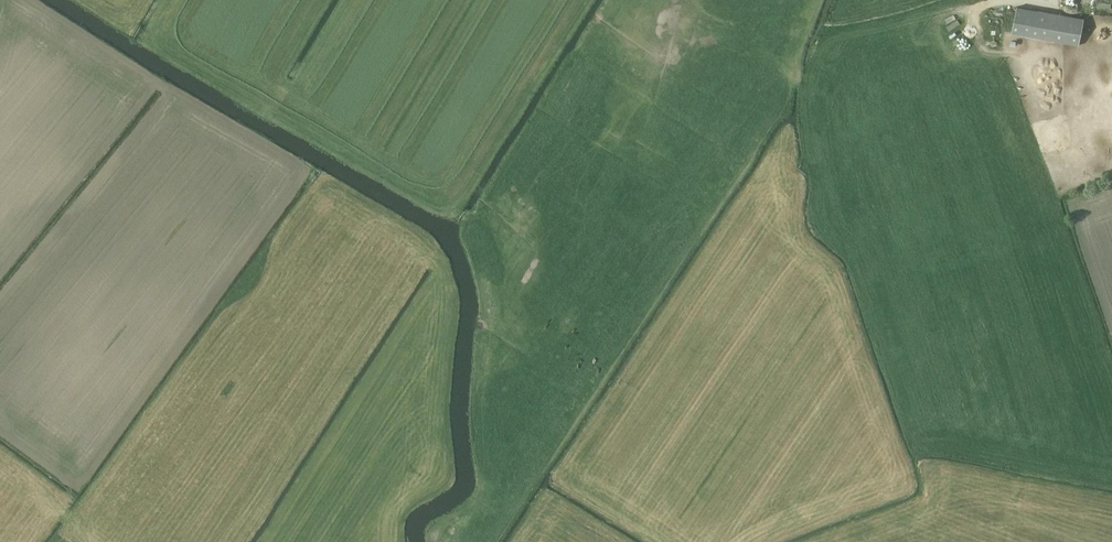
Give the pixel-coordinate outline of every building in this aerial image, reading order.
[(1078,44),(1082,23),(1008,9),(1004,30),(1078,44)]
